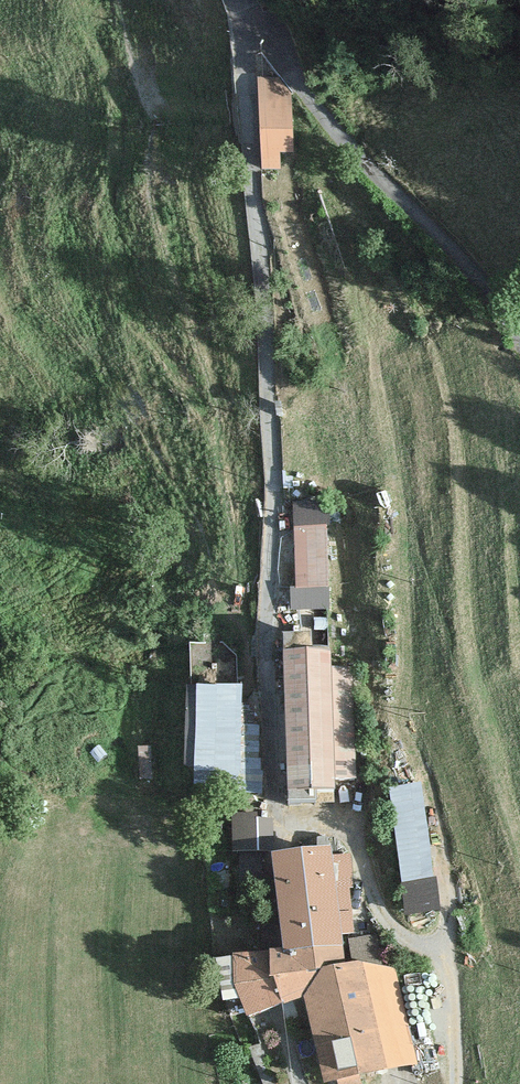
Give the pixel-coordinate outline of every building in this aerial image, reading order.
[(290,93),(279,77),(258,78),(262,170),(280,169),(280,153),(294,149),(290,93)] [(329,499),(292,501),(295,586),(290,586),(291,610),(330,608),(327,525),(330,525),(329,499)] [(283,631),(288,801),(335,800),(334,789),(336,788),(335,777),(357,777),(353,665),(331,666),(331,645),(313,645),(313,629),(283,631)] [(242,683),(196,682),(196,685),(195,766),(194,785),(240,786),(242,683)] [(185,766),(195,766),(196,685),(186,684),(185,766)] [(421,782),(388,787),(406,914),(440,909),(421,782)] [(257,813),(231,813),(232,852),(274,851),(273,818),(258,819),(257,813)] [(331,845),(271,852),(282,947),(283,950),(343,943),(342,933),(332,854),(331,845)] [(350,853),(332,854),(342,933),(354,931),(349,887),(354,887),(350,853)] [(269,948),(269,952),(270,976),(274,976),(282,1002),(303,998),(321,967),(346,962),(343,943),(283,950),(282,947),(269,948)] [(233,953),(234,984),(247,1016),(282,1002),(274,976),(270,976),(269,952),(233,953)] [(357,960),(346,962),(321,967),(303,998),(324,1082),(417,1063),(395,968),(357,960)]
